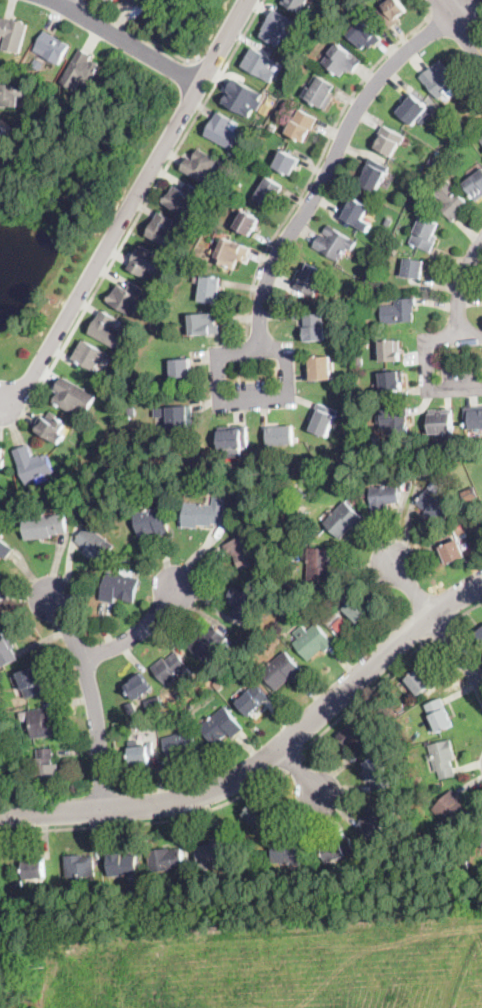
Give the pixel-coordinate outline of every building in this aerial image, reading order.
[(283,3),(285,0),(308,0),(301,13),(283,3)] [(377,10),(391,0),(399,0),(407,11),(399,18),(401,21),(391,28),(391,29),(377,10)] [(156,12),(149,8),(152,4),(159,8),(156,12)] [(296,22),(293,26),(290,24),(277,46),(261,37),(265,30),(263,29),(275,10),(296,22)] [(6,37),(0,35),(0,26),(2,18),(28,24),(20,54),(13,52),(12,53),(2,51),(6,37)] [(381,39),(377,44),(376,45),(375,44),(371,47),(369,44),(363,49),(348,33),(364,19),(378,34),(377,35),(381,39)] [(62,60),(60,64),(44,56),(46,51),(37,46),(45,31),(71,45),(62,60)] [(355,69),(354,71),(353,72),(350,70),(348,73),(346,72),(342,77),(323,63),(336,45),(338,43),(362,61),(355,69)] [(93,80),(91,85),(82,80),(77,90),(61,81),(80,48),(93,55),(89,61),(101,68),(93,80)] [(273,81),(272,83),(242,67),(253,48),(274,60),(269,68),(278,72),(273,81)] [(42,63),(38,71),(32,67),(37,60),(42,63)] [(451,71),(454,75),(463,86),(456,92),(457,93),(450,99),(446,94),(440,99),(421,76),(431,67),(437,74),(438,73),(433,67),(441,60),(451,71)] [(328,105),(326,109),(306,97),(316,81),(319,76),(336,86),(329,97),(332,98),(328,105)] [(264,94),(260,101),(259,102),(257,100),(254,106),(256,108),(250,118),(224,103),(230,93),(228,91),(236,78),(264,94)] [(6,108),(0,108),(0,99),(0,84),(26,86),(25,97),(20,96),(19,107),(6,106),(6,108)] [(48,91),(47,99),(38,98),(39,90),(48,91)] [(428,108),(413,125),(395,109),(410,92),(428,108)] [(307,138),(304,142),(287,132),(300,108),(318,118),(307,138)] [(233,149),(233,150),(205,135),(218,111),(234,120),(229,128),(241,134),(233,149)] [(467,126),(463,129),(457,122),(461,119),(467,126)] [(276,129),(274,132),(269,129),(271,125),(272,124),(277,127),(276,129)] [(459,130),(455,134),(449,129),(453,124),(459,130)] [(394,155),(393,157),(373,146),(374,144),(384,125),(404,136),(394,155)] [(218,160),(216,164),(213,168),(224,174),(215,189),(181,170),(189,157),(194,160),(195,159),(194,158),(199,149),(218,160)] [(300,159),(297,164),(292,175),(275,166),(277,162),(276,162),(277,159),(279,159),(283,151),(300,159)] [(434,168),(427,164),(430,158),(437,162),(434,168)] [(379,186),(376,192),(357,181),(364,169),(368,162),(387,172),(379,186)] [(465,183),(481,171),(481,197),(477,200),(464,183),(465,183)] [(413,178),(411,185),(405,183),(408,176),(414,178),(413,178)] [(277,200),(271,209),(255,199),(268,177),(284,187),(277,200)] [(453,221),(453,222),(439,207),(444,202),(434,191),(447,179),(469,203),(457,214),(459,216),(453,221)] [(201,190),(200,191),(196,198),(200,200),(196,206),(197,207),(195,211),(194,210),(189,218),(165,204),(166,203),(163,202),(168,194),(170,195),(175,186),(183,191),(188,182),(201,190)] [(362,222),(359,227),(339,216),(350,196),(370,207),(362,222)] [(256,230),(255,231),(254,231),(251,236),(235,227),(244,212),(244,211),(260,219),(257,225),(258,225),(256,230)] [(183,235),(178,244),(177,243),(173,250),(146,235),(154,222),(159,212),(175,221),(171,228),(183,235)] [(434,246),(431,252),(410,243),(421,218),(422,216),(440,224),(435,236),(438,237),(434,246)] [(393,220),(390,227),(384,224),(386,217),(393,220)] [(348,236),(353,239),(357,241),(352,250),(347,247),(339,262),(336,260),(313,246),(321,234),(328,238),(329,236),(323,233),(328,224),(348,236)] [(247,255),(246,256),(245,255),(243,261),(240,260),(236,271),(221,265),(223,259),(217,256),(225,236),(250,247),(247,255)] [(168,260),(159,276),(148,270),(144,278),(128,269),(132,262),(132,261),(133,260),(141,245),(168,260)] [(423,276),(422,279),(403,276),(405,258),(424,260),(423,276)] [(316,294),(315,296),(294,288),(304,262),(325,270),(316,294)] [(373,276),(370,283),(363,279),(366,273),(373,276)] [(219,299),(218,303),(200,301),(202,276),(221,278),(219,299)] [(145,289),(141,297),(143,299),(139,306),(141,307),(138,311),(137,311),(134,317),(109,303),(109,302),(107,301),(113,290),(116,291),(119,285),(127,289),(131,282),(145,289)] [(381,294),(376,297),(372,288),(374,287),(378,285),(382,294),(381,294)] [(384,324),(382,324),(381,306),(396,305),(395,299),(410,298),(416,297),(416,305),(413,305),(414,321),(384,324)] [(121,341),(120,343),(119,342),(116,348),(90,333),(103,310),(118,319),(114,326),(126,333),(121,341)] [(212,313),(212,319),(217,319),(219,334),(192,336),(190,315),(212,313)] [(307,341),(306,341),(305,327),(306,327),(305,315),(324,313),(326,339),(307,341)] [(113,356),(107,367),(100,363),(95,371),(74,359),(85,340),(113,356)] [(400,351),(402,351),(403,361),(382,363),(380,341),(399,340),(400,351)] [(312,381),(308,382),(306,359),(330,356),(333,379),(312,381)] [(192,378),(173,379),(171,360),(191,358),(192,378)] [(394,390),(383,391),(381,373),(404,371),(405,382),(402,382),(403,389),(394,390)] [(93,394),(96,396),(98,396),(89,412),(78,405),(73,413),(55,403),(54,402),(60,393),(61,394),(62,393),(57,390),(64,377),(93,394)] [(330,436),(329,438),(311,431),(315,423),(311,421),(318,403),(339,411),(330,436)] [(193,422),(193,428),(170,430),(169,424),(166,424),(165,417),(169,417),(168,408),(192,406),(193,422)] [(464,407),(481,406),(481,429),(473,429),(466,430),(464,407)] [(409,426),(409,433),(389,434),(388,429),(381,429),(380,408),(408,407),(409,426)] [(130,416),(129,416),(128,409),(135,408),(136,415),(130,416)] [(435,437),(431,437),(430,410),(453,409),(454,433),(442,434),(442,436),(435,437)] [(60,419),(66,422),(67,423),(62,433),(67,436),(61,445),(34,429),(41,417),(46,420),(51,412),(58,416),(57,417),(60,419)] [(230,449),(220,449),(219,427),(240,426),(246,426),(247,448),(230,449)] [(281,446),(269,446),(267,427),(293,426),(294,445),(281,446)] [(33,457),(40,455),(41,457),(48,454),(54,471),(31,480),(32,484),(27,486),(14,451),(29,445),(33,457)] [(446,520),(444,522),(443,525),(437,521),(436,522),(425,514),(427,511),(416,504),(432,481),(442,488),(438,495),(455,506),(446,520)] [(479,495),(466,501),(461,490),(474,484),(479,495)] [(386,512),(372,514),(369,488),(390,486),(399,485),(400,502),(389,503),(389,512),(386,512)] [(306,495),(301,500),(294,493),(300,488),(306,495)] [(225,499),(224,506),(228,507),(226,525),(213,523),(212,526),(199,525),(199,528),(182,526),(185,502),(212,505),(213,496),(225,498),(225,499)] [(350,506),(354,510),(354,509),(365,519),(357,528),(354,525),(341,539),(323,523),(344,501),(350,506)] [(112,508),(108,515),(102,511),(106,505),(112,508)] [(166,518),(170,533),(159,536),(158,536),(157,532),(140,537),(134,518),(133,514),(163,506),(166,518)] [(472,522),(471,516),(477,514),(479,520),(472,522)] [(26,541),(23,518),(65,515),(67,532),(58,533),(58,535),(51,536),(52,538),(26,541)] [(264,524),(259,527),(256,522),(261,519),(264,524)] [(109,552),(100,563),(94,559),(93,560),(83,552),(85,549),(76,541),(88,525),(114,546),(109,552)] [(249,533),(254,543),(261,540),(267,552),(261,555),(263,560),(241,571),(236,562),(238,561),(234,555),(230,557),(225,546),(249,533)] [(3,556),(0,560),(0,538),(14,549),(9,554),(6,559),(3,556)] [(449,565),(448,565),(440,547),(458,539),(466,557),(449,565)] [(337,576),(337,581),(307,581),(308,551),(308,547),(333,548),(332,568),(338,568),(337,576)] [(133,573),(132,577),(140,579),(134,603),(123,601),(123,599),(116,597),(114,603),(101,600),(102,597),(108,571),(120,574),(121,568),(134,571),(133,573)] [(338,596),(335,597),(332,590),(338,588),(345,586),(348,592),(338,596)] [(250,620),(250,621),(233,617),(236,606),(227,604),(231,587),(257,593),(250,620)] [(371,610),(363,619),(358,624),(344,610),(340,614),(334,608),(338,604),(337,604),(348,592),(350,590),(371,610)] [(334,611),(326,618),(320,612),(328,605),(334,611)] [(346,629),(341,634),(332,626),(341,616),(350,625),(346,629)] [(316,623),(325,633),(335,644),(325,652),(322,649),(309,661),(293,644),(299,639),(294,633),(302,625),(307,631),(316,623)] [(211,624),(227,638),(205,662),(193,652),(188,648),(193,642),(192,640),(201,631),(204,633),(211,624)] [(3,667),(0,662),(0,633),(3,631),(6,637),(9,635),(15,647),(12,649),(18,659),(3,667)] [(300,675),(294,680),(291,678),(277,691),(261,672),(285,650),(304,672),(300,675)] [(181,657),(190,668),(167,686),(151,667),(164,657),(166,660),(176,652),(181,657)] [(27,698),(26,698),(17,673),(35,666),(44,691),(27,698)] [(422,693),(419,696),(405,679),(406,678),(418,668),(432,685),(422,693)] [(152,690),(135,701),(125,686),(132,681),(131,679),(141,673),(152,690)] [(218,690),(213,682),(218,678),(223,686),(218,690)] [(257,709),(250,716),(236,702),(256,683),(269,698),(257,709)] [(159,708),(149,712),(145,701),(160,697),(163,707),(159,708)] [(441,731),(438,732),(426,705),(442,698),(453,725),(441,731)] [(240,732),(233,738),(229,734),(214,746),(199,726),(225,706),(244,730),(240,732)] [(50,718),(50,719),(52,718),(55,735),(33,739),(31,729),(27,730),(26,724),(31,723),(30,721),(22,722),(20,713),(30,711),(29,711),(48,708),(50,718)] [(164,727),(160,728),(158,722),(159,722),(166,719),(169,726),(164,727)] [(375,740),(366,747),(361,751),(355,743),(346,751),(335,738),(336,737),(357,719),(375,740)] [(178,762),(171,764),(162,738),(190,729),(198,752),(181,757),(182,760),(178,762)] [(451,761),(452,766),(454,766),(456,776),(440,780),(437,768),(435,768),(433,761),(429,762),(428,755),(431,755),(429,745),(451,740),(455,756),(454,756),(455,760),(451,761)] [(150,763),(150,765),(150,767),(138,768),(138,764),(132,765),(130,748),(146,746),(146,742),(154,742),(155,756),(150,757),(151,762),(150,763)] [(52,759),(53,763),(58,763),(59,784),(37,785),(36,784),(35,758),(38,758),(37,749),(52,748),(53,758),(52,759)] [(387,776),(390,784),(391,786),(373,792),(370,781),(367,782),(363,771),(367,770),(365,763),(381,757),(387,776)] [(465,817),(459,823),(453,829),(443,820),(438,826),(427,816),(452,790),(461,798),(458,801),(469,813),(465,817)] [(263,830),(257,835),(253,829),(254,828),(243,815),(250,809),(257,803),(273,821),(263,830)] [(392,815),(389,823),(383,838),(375,834),(373,839),(356,832),(361,819),(365,821),(372,805),(393,814),(392,815)] [(227,858),(229,862),(220,865),(219,862),(216,863),(217,866),(203,871),(197,852),(195,847),(212,842),(211,839),(223,835),(230,857),(227,858)] [(333,861),(328,863),(322,846),(340,840),(348,837),(354,854),(333,861)] [(301,861),(301,862),(272,858),(274,838),(290,840),(290,843),(303,845),(301,861)] [(170,848),(170,850),(182,849),(184,869),(151,873),(149,853),(148,851),(170,848)] [(123,853),(123,855),(136,854),(138,875),(109,877),(108,853),(122,852),(123,853)] [(82,854),(83,856),(94,855),(95,876),(83,877),(83,872),(81,873),(81,875),(77,875),(77,878),(67,878),(66,855),(82,854)] [(25,879),(24,862),(44,860),(45,878),(25,879)]
